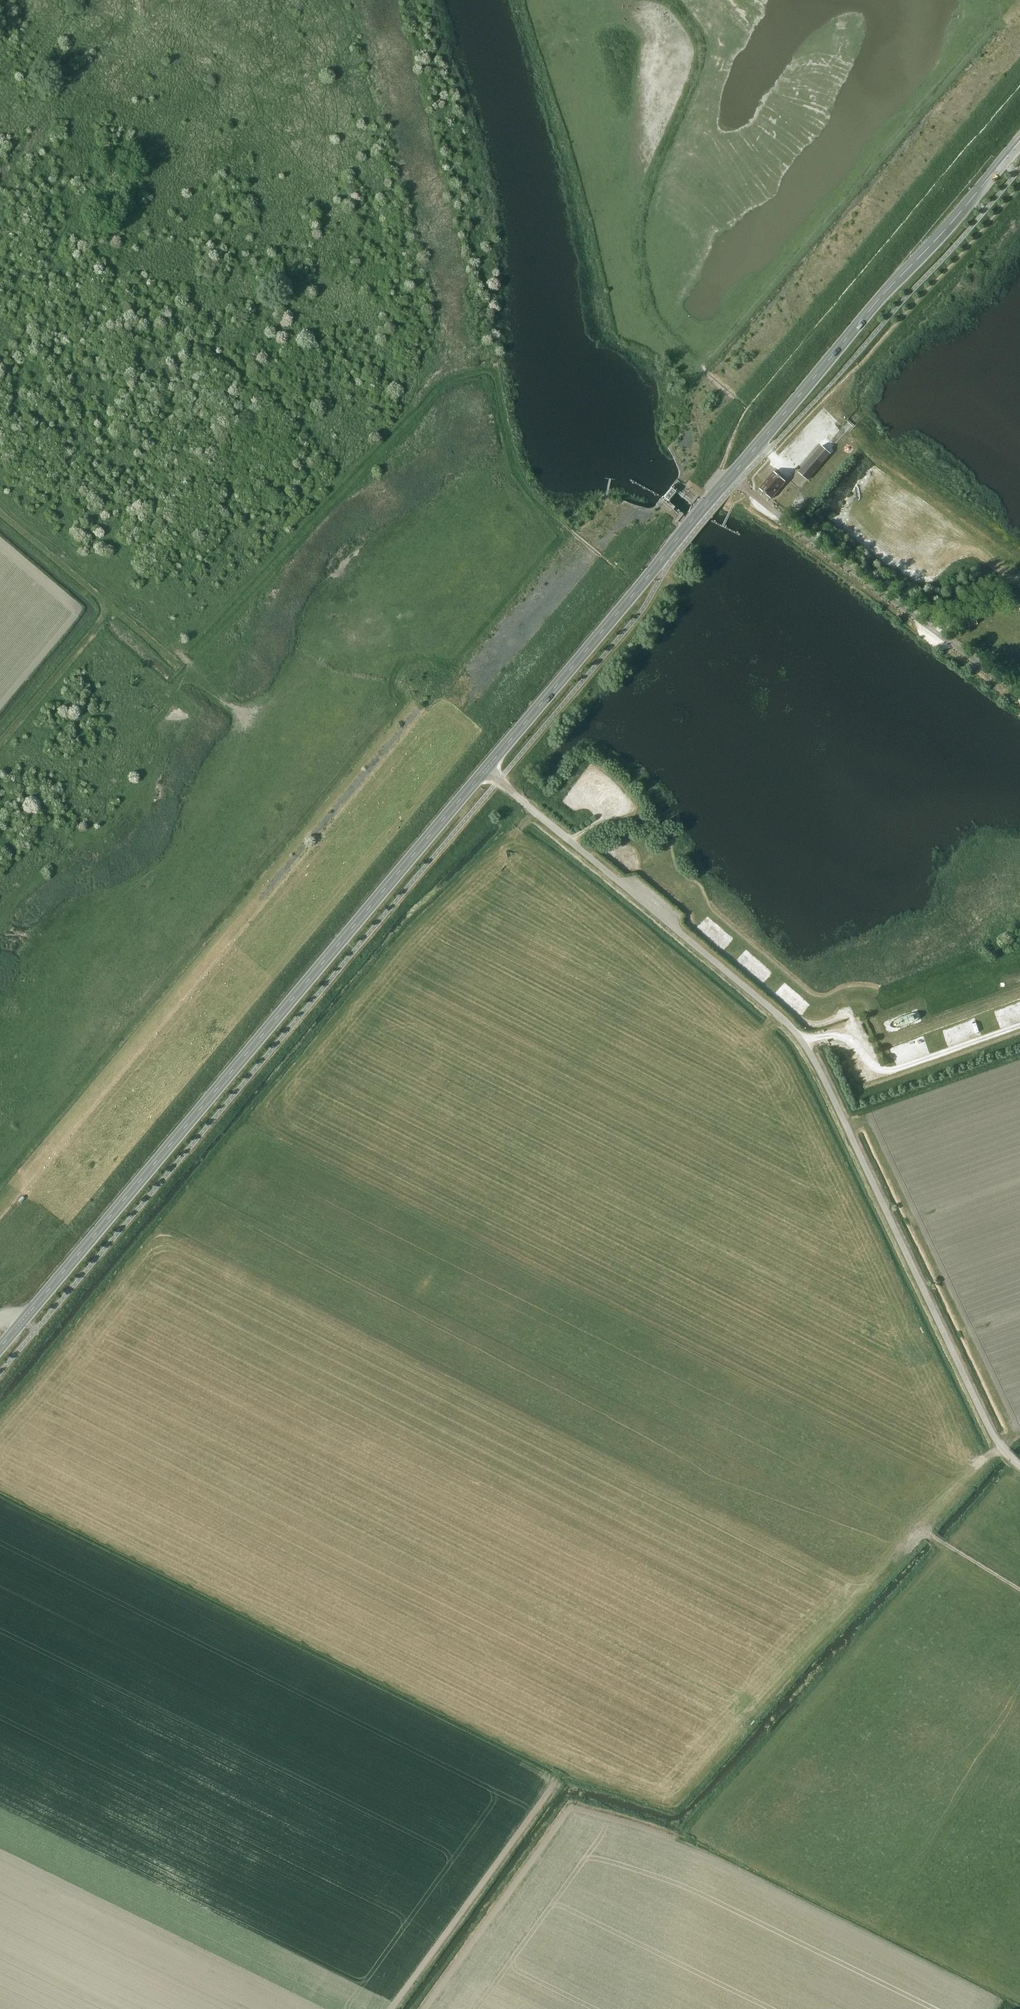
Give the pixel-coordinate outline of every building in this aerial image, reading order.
[(808,480),(819,467),(830,453),(821,446),(799,472),(808,480)] [(774,472),(768,479),(760,489),(771,499),(780,489),(779,488),(785,481),(786,482),(786,481),(774,471),(774,472)] [(672,486),(661,498),(666,503),(677,490),(672,486)] [(677,548),(694,528),(689,524),(673,545),(677,548)] [(858,530),(862,537),(871,533),(867,526),(858,530)]
